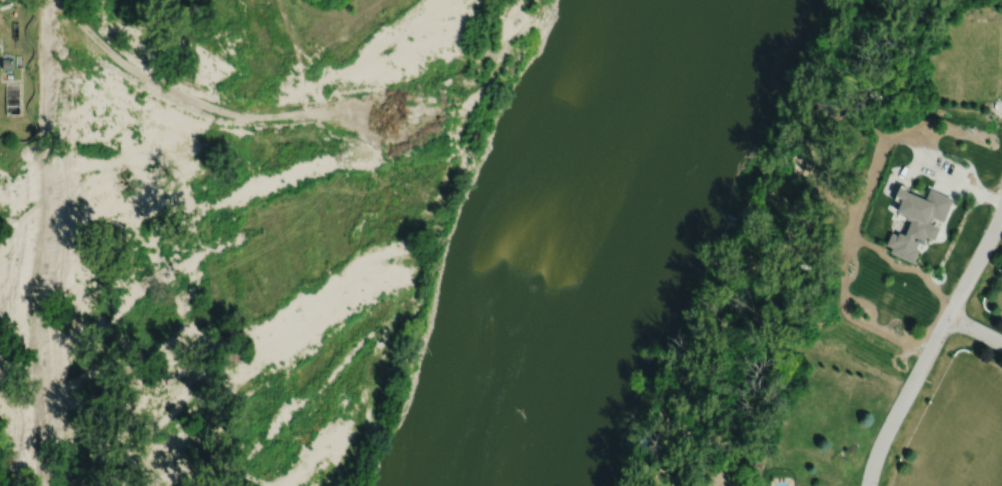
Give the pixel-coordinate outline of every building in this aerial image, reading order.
[(1,60),(2,68),(13,68),(13,60),(1,60)] [(929,189),(924,201),(906,193),(908,188),(900,185),(893,200),(900,203),(896,212),(905,216),(904,218),(910,221),(904,236),(898,233),(897,235),(891,233),(886,243),(890,245),(888,249),(912,260),(918,247),(914,246),(916,241),(922,244),(925,237),(933,240),(939,228),(930,224),(933,218),(942,222),(952,199),(929,189)] [(639,435),(636,445),(644,447),(647,437),(639,435)]
